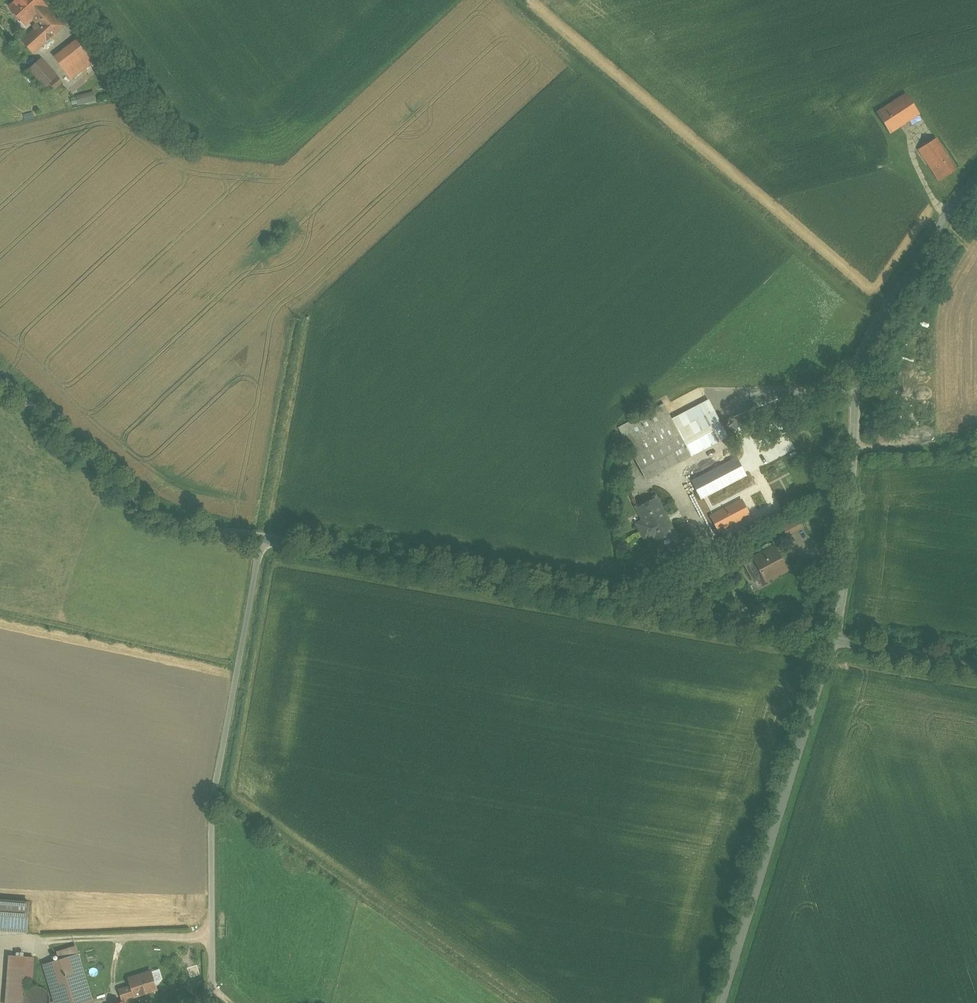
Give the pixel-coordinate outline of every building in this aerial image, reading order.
[(41,0),(17,0),(9,7),(26,25),(26,24),(33,18),(38,24),(51,38),(64,25),(47,6),(41,0)] [(35,29),(22,41),(33,53),(51,38),(38,24),(33,28),(35,29)] [(81,39),(56,58),(68,74),(93,55),(81,39)] [(57,76),(41,59),(30,69),(46,86),(57,76)] [(58,77),(51,83),(56,88),(62,82),(58,77)] [(925,96),(921,88),(916,90),(920,98),(925,96)] [(78,105),(96,101),(94,91),(76,95),(78,105)] [(907,93),(877,113),(890,133),(920,114),(907,93)] [(864,122),(852,129),(856,136),(868,128),(864,122)] [(936,138),(919,149),(939,181),(956,170),(936,138)] [(708,401),(672,420),(680,435),(692,456),(727,437),(708,401)] [(664,404),(619,428),(635,459),(680,435),(672,420),(664,404)] [(680,435),(635,459),(646,480),(692,456),(680,435)] [(737,458),(693,481),(702,498),(746,475),(737,458)] [(734,484),(704,499),(719,530),(749,514),(734,484)] [(667,517),(656,497),(636,507),(644,520),(637,524),(644,538),(651,535),(659,550),(679,540),(678,540),(666,518),(667,517)] [(798,516),(782,525),(786,532),(801,524),(798,516)] [(774,547),(754,558),(766,581),(787,570),(774,547)] [(27,931),(30,903),(0,901),(0,929),(27,931)] [(53,1001),(48,1002),(49,1002),(93,1002),(78,954),(51,962),(42,964),(53,1001)] [(8,955),(4,1002),(22,1002),(24,978),(32,978),(34,957),(8,955)] [(151,972),(130,979),(132,986),(120,990),(123,1001),(128,1000),(127,998),(135,995),(135,996),(156,989),(151,972)]
